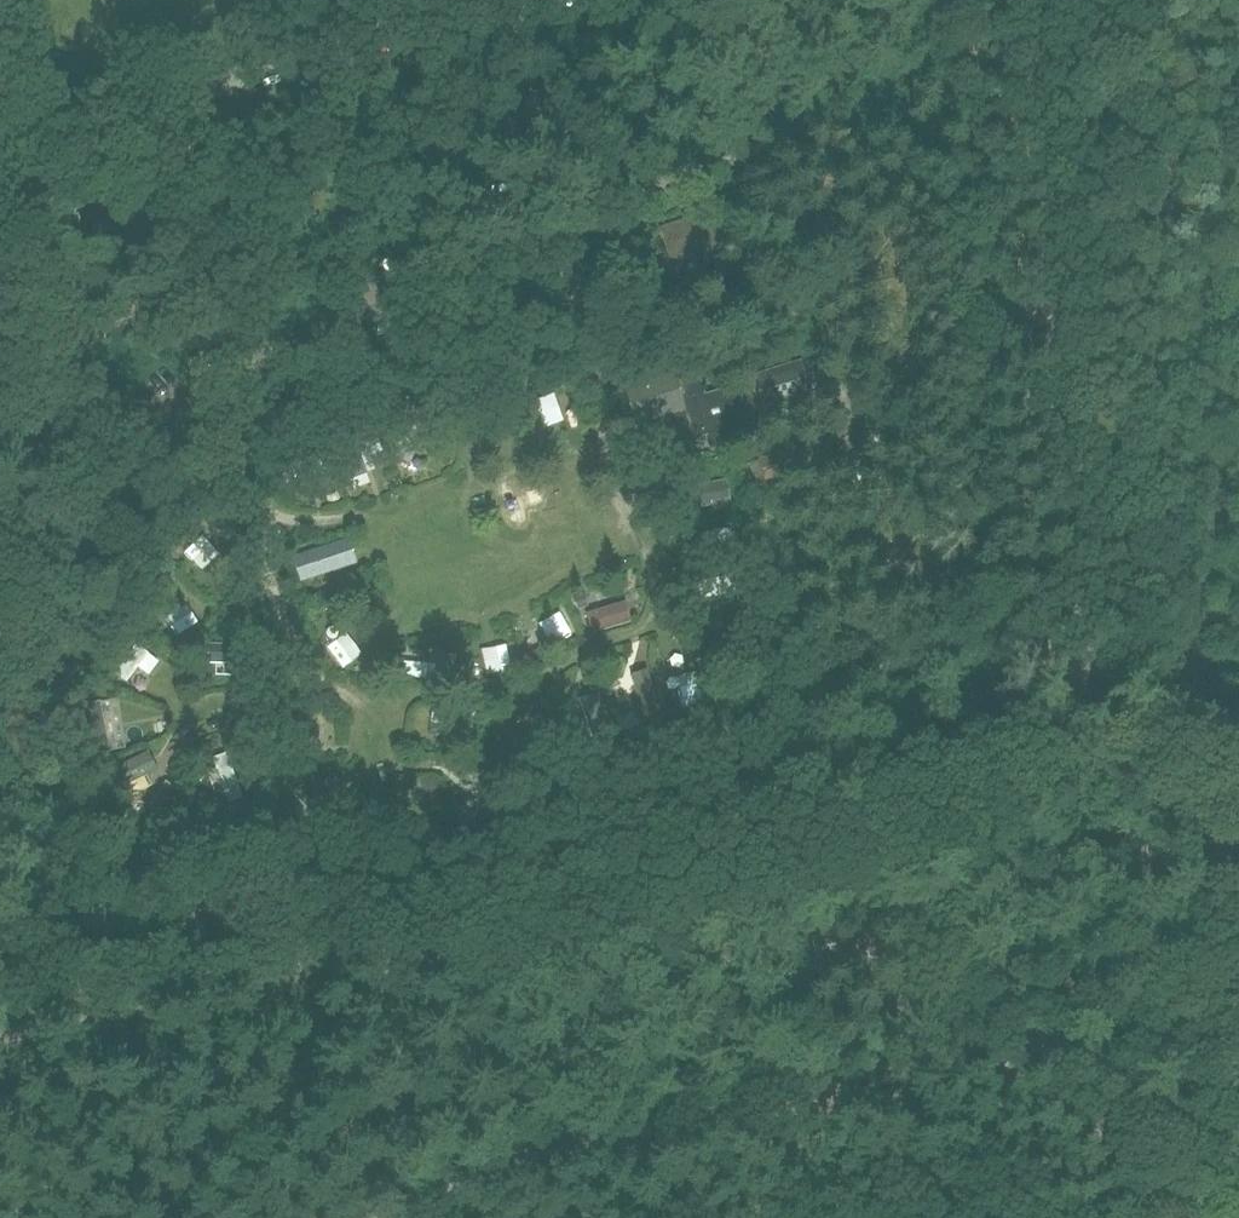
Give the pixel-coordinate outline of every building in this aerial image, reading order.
[(400,87),(391,90),(393,97),(402,94),(400,87)] [(724,245),(713,212),(662,229),(672,262),(724,245)] [(754,374),(767,413),(814,398),(802,359),(754,374)] [(677,381),(674,373),(636,386),(648,427),(659,423),(666,448),(707,435),(711,449),(752,436),(735,384),(706,394),(699,374),(677,381)] [(769,488),(836,468),(827,436),(759,456),(769,488)] [(682,487),(687,509),(731,500),(726,478),(682,487)] [(627,622),(658,610),(650,590),(619,601),(627,622)] [(520,648),(509,649),(510,672),(521,671),(520,648)] [(445,666),(444,650),(427,651),(428,667),(445,666)] [(114,718),(123,736),(150,723),(141,705),(114,718)]
